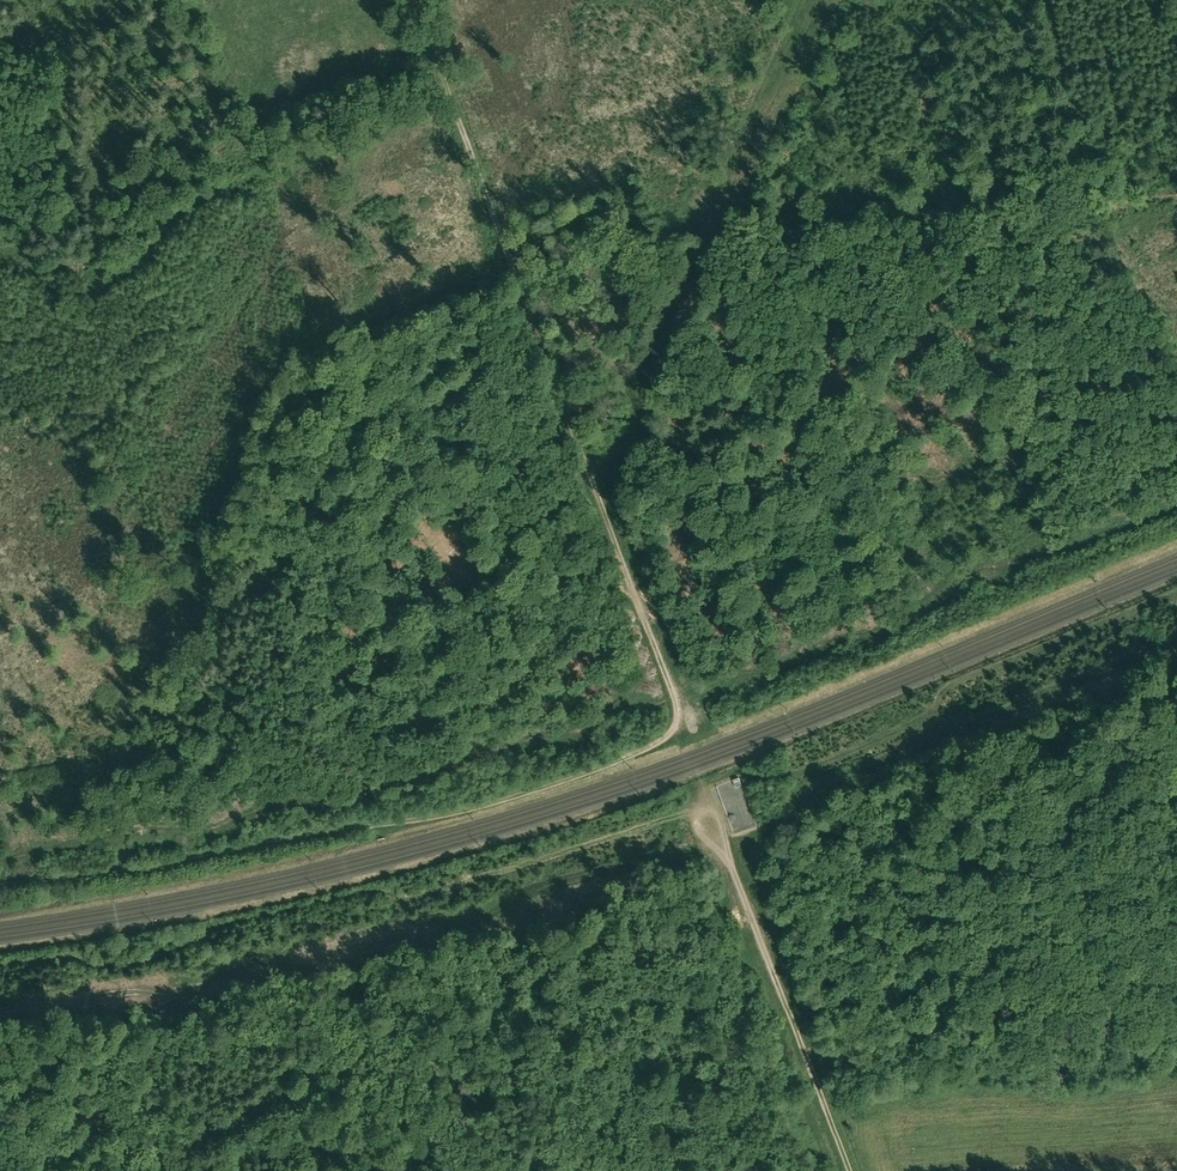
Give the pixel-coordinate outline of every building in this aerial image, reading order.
[(755,827),(747,797),(728,802),(735,832),(755,827)]
